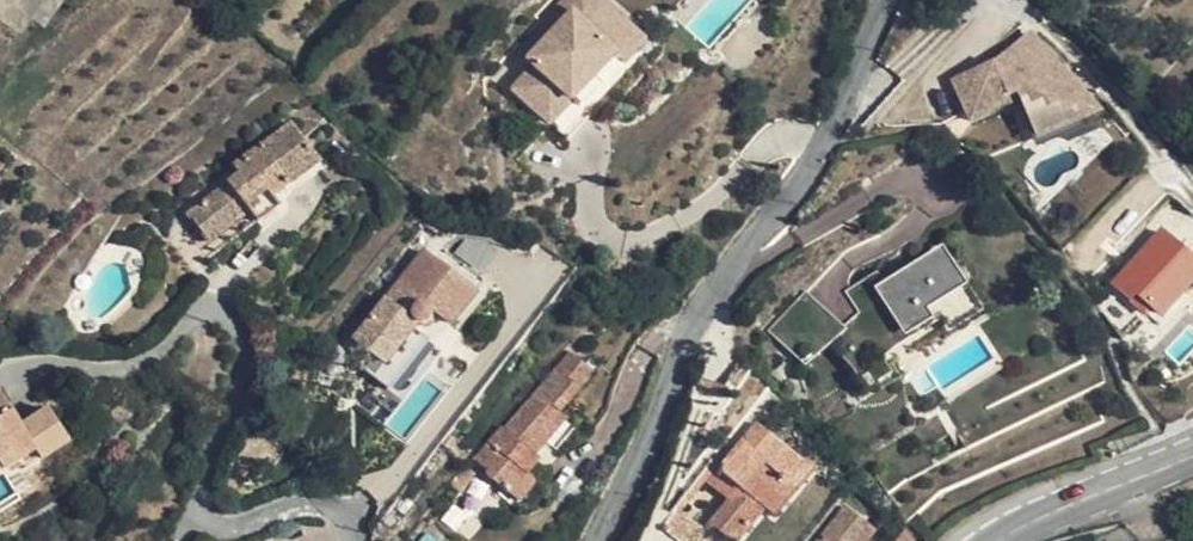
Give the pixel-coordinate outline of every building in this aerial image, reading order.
[(500,171),(521,147),(530,155),(551,132),(542,124),(561,102),(546,88),(567,64),(537,37),(515,62),(521,67),(495,97),(504,104),(496,113),(487,105),(481,112),(484,114),(463,137),(500,171)] [(1004,62),(956,89),(973,120),(1000,106),(1021,94),(1022,94),(1052,61),(1027,38),(1010,56),(1017,63),(1010,71),(1004,62)] [(1088,95),(1052,61),(1022,94),(1044,138),(1086,114),(1080,103),(1088,95)] [(597,90),(567,64),(546,88),(561,102),(576,114),(597,90)] [(1004,113),(1000,106),(973,120),(978,127),(1004,113)] [(187,212),(209,242),(248,213),(255,221),(276,206),(270,199),(318,163),(289,123),(233,165),(238,173),(187,212)] [(1113,284),(1129,299),(1135,293),(1161,316),(1192,280),(1192,274),(1188,270),(1192,263),(1192,261),(1161,233),(1113,284)] [(474,292),(436,263),(422,251),(354,338),(383,361),(386,362),(417,323),(422,324),(426,321),(429,320),(431,315),(431,311),(448,324),(474,292)] [(445,251),(436,263),(474,292),(483,280),(445,251)] [(977,311),(953,272),(941,252),(880,288),(875,277),(850,292),(863,315),(844,332),(804,298),(773,331),(804,363),(830,339),(853,364),(862,377),(859,381),(867,391),(874,384),(873,381),(885,372),(879,360),(891,346),(943,315),(951,326),(977,311)] [(1142,314),(1150,307),(1135,293),(1129,299),(1142,314)] [(429,340),(417,323),(386,362),(383,361),(372,374),(390,388),(429,340)] [(539,458),(536,456),(527,448),(558,412),(593,373),(569,352),(503,428),(501,426),(473,459),(488,470),(484,474),(518,502),(535,482),(525,474),(539,458)] [(8,403),(0,391),(0,411),(8,403)] [(0,411),(0,471),(33,450),(40,461),(69,443),(48,408),(21,424),(8,403),(0,411)] [(567,419),(558,412),(527,448),(536,456),(567,419)] [(668,535),(676,540),(696,540),(710,525),(732,540),(735,540),(762,508),(773,516),(811,469),(757,425),(719,472),(709,463),(663,522),(663,526),(664,530),(668,535)] [(479,477),(466,466),(450,485),(464,497),(479,477)] [(807,540),(874,540),(881,532),(841,499),(807,540)] [(902,524),(889,540),(916,540),(902,524)]
